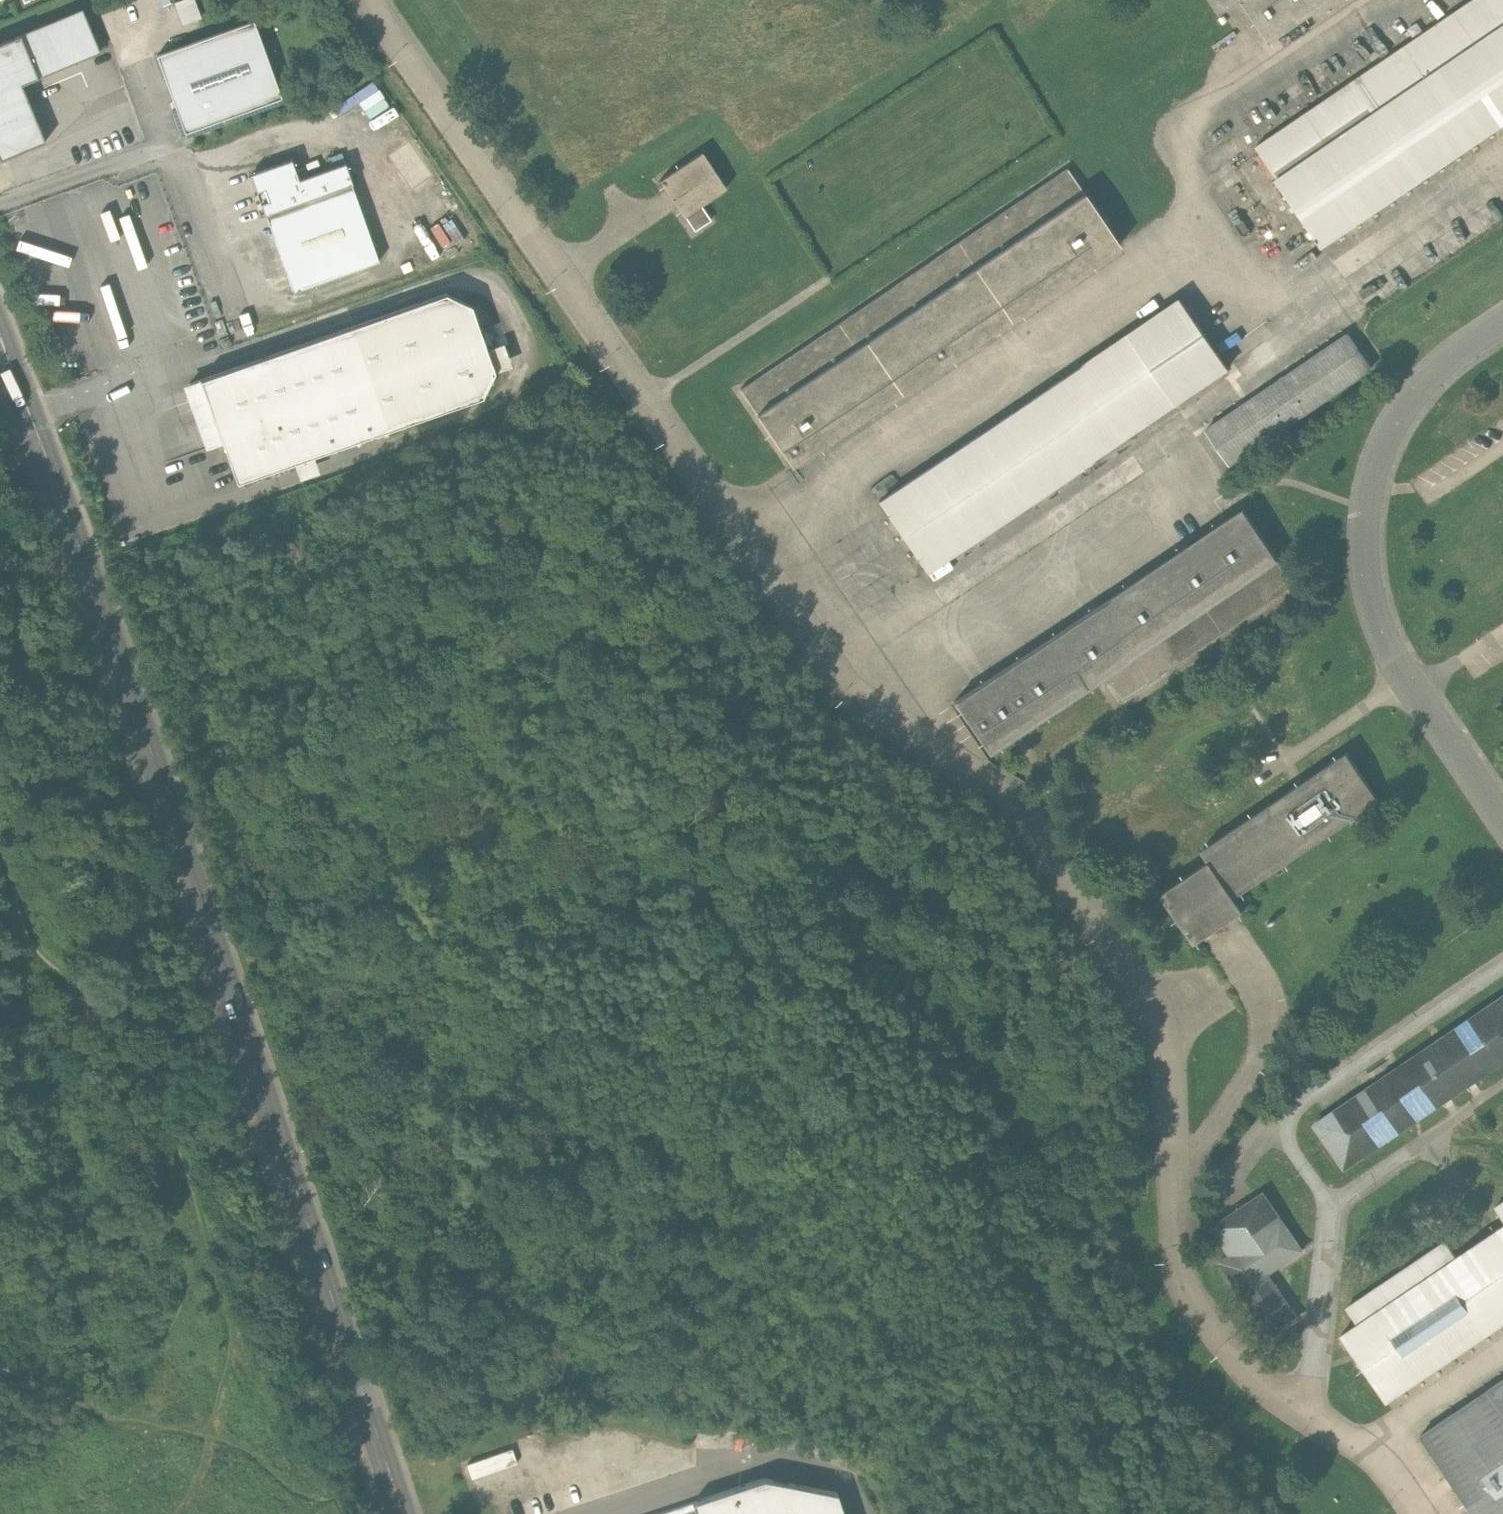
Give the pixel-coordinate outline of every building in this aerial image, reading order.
[(185,19),(204,12),(199,0),(178,0),(185,19)] [(1221,10),(1237,0),(1214,0),(1221,10)] [(1270,40),(1330,0),(1243,0),(1270,40)] [(1257,145),(1278,176),(1277,177),(1322,244),(1502,122),(1502,0),(1473,0),(1257,145)] [(0,48),(0,160),(58,138),(37,85),(108,58),(91,14),(21,41),(20,40),(0,48)] [(246,16),(143,55),(174,136),(277,97),(246,16)] [(372,116),(391,104),(380,88),(362,99),(372,116)] [(702,152),(662,180),(695,228),(711,218),(702,205),(727,187),(702,152)] [(336,163),(292,178),(284,157),(236,174),(278,295),(310,284),(310,285),(372,263),(336,163)] [(1122,247),(1069,170),(741,391),(793,466),(1122,247)] [(446,296),(206,382),(243,483),(486,396),(496,375),(472,306),(446,296)] [(208,298),(181,306),(190,336),(217,327),(208,298)] [(1229,366),(1183,298),(880,501),(926,569),(1229,366)] [(1355,330),(1208,430),(1231,464),(1378,365),(1355,330)] [(1279,559),(1245,509),(957,706),(991,757),(1107,678),(1123,701),(1294,584),(1277,560),(1279,559)] [(1379,804),(1347,756),(1203,854),(1211,867),(1162,900),(1195,948),(1244,915),(1235,902),(1379,804)] [(1318,1128),(1347,1171),(1502,1064),(1502,1000),(1318,1128)] [(1303,1253),(1266,1196),(1215,1229),(1234,1257),(1222,1265),(1272,1339),(1298,1321),(1268,1276),(1303,1253)] [(1341,1336),(1386,1402),(1502,1323),(1502,1226),(1458,1257),(1447,1242),(1347,1309),(1357,1325),(1341,1336)] [(1421,1438),(1473,1513),(1502,1513),(1502,1382),(1421,1438)] [(482,1495),(528,1478),(515,1445),(470,1461),(482,1495)] [(696,1513),(844,1513),(837,1494),(764,1479),(693,1503),(696,1512),(696,1513)]
